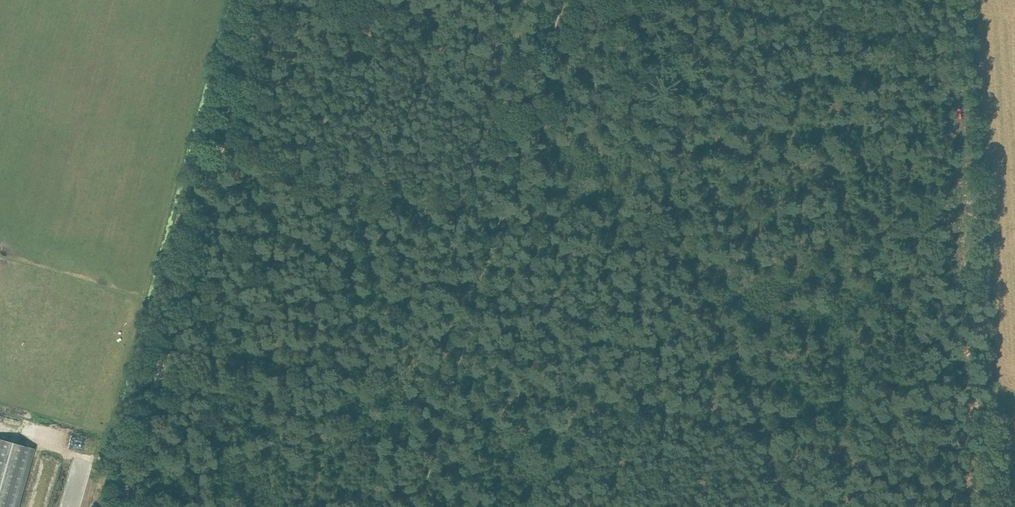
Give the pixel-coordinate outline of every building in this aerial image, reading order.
[(33,447),(0,438),(0,506),(15,506),(33,447)]
